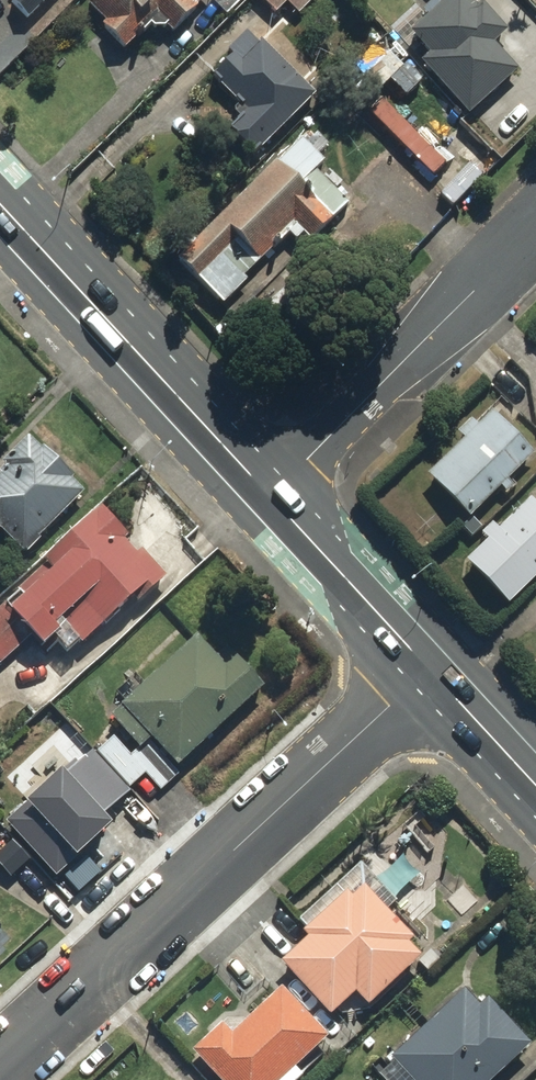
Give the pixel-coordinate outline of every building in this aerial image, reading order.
[(1,4),(23,26),(48,0),(6,0),(1,4)] [(117,59),(148,29),(162,43),(207,0),(88,0),(79,8),(97,27),(91,32),(117,59)] [(314,0),(249,0),(271,22),(283,10),(293,20),(314,0)] [(504,37),(477,7),(471,13),(459,0),(445,0),(403,38),(423,60),(414,68),(463,121),(513,75),(490,50),(504,37)] [(249,29),(196,81),(235,120),(221,134),(248,162),(315,95),(249,29)] [(322,164),(296,137),(172,258),(218,305),(288,237),(295,245),(303,237),(308,242),(350,202),(317,169),(322,164)] [(464,417),(447,433),(456,443),(418,479),(460,523),(493,491),(500,499),(510,489),(503,481),(530,456),(488,412),(473,427),(464,417)] [(92,487),(47,441),(44,444),(33,434),(1,465),(9,473),(0,482),(0,535),(6,530),(26,551),(92,487)] [(528,498),(493,531),(487,525),(474,537),(481,543),(457,566),(499,610),(535,574),(535,506),(528,498)] [(38,636),(51,650),(74,628),(90,645),(171,568),(108,502),(0,606),(0,663),(3,660),(7,665),(38,636)] [(204,629),(115,717),(147,750),(159,738),(186,766),(272,682),(244,654),(236,662),(204,629)] [(165,790),(175,781),(148,751),(140,758),(118,734),(15,825),(59,874),(116,823),(107,813),(151,774),(165,790)] [(436,956),(443,948),(431,936),(425,942),(402,918),(411,909),(362,858),(301,917),(314,931),(284,959),(337,1015),(362,992),(372,1003),(419,959),(429,969),(439,959),(436,956)] [(334,1035),(285,981),(233,1028),(225,1018),(194,1045),(225,1079),(299,1079),(307,1073),(300,1066),(334,1035)] [(385,1079),(496,1079),(535,1040),(535,1035),(492,990),(482,999),(469,985),(413,1039),(407,1033),(372,1066),(385,1079)]
